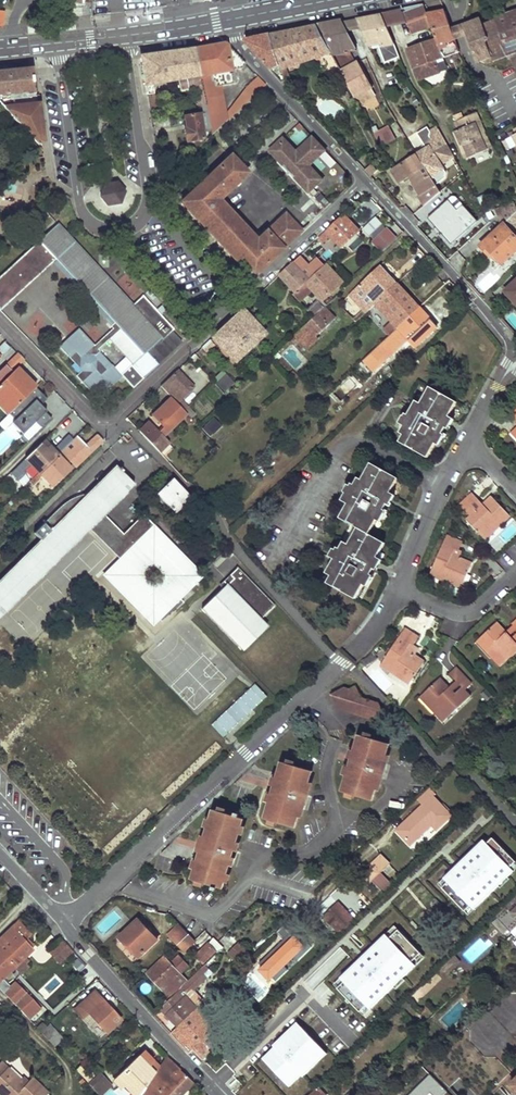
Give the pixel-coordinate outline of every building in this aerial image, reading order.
[(423,4),(401,9),(407,23),(411,35),(431,27),(427,14),(423,4)] [(390,11),(396,25),(407,23),(401,9),(390,11)] [(396,25),(390,11),(380,13),(386,28),(396,25)] [(444,11),(427,14),(431,27),(436,40),(443,58),(458,52),(454,39),(451,29),(444,11)] [(515,51),(515,12),(495,20),(506,56),(508,59),(509,59),(515,71),(515,53),(515,51)] [(368,15),(357,18),(368,43),(379,41),(380,46),(377,47),(384,62),(399,57),(386,28),(380,13),(368,15)] [(492,61),(506,56),(495,20),(494,20),(494,21),(482,26),(481,22),(475,24),(472,22),(463,26),(466,35),(476,62),(481,61),(485,62),(486,59),(491,57),(492,61)] [(346,82),(354,98),(372,88),(358,62),(352,65),(345,53),(356,52),(341,21),(329,23),(317,25),(346,82)] [(297,29),(270,34),(280,68),(281,67),(284,78),(288,77),(285,66),(299,61),(322,54),(323,59),(325,65),(326,66),(326,71),(325,71),(327,74),(327,75),(334,88),(346,82),(317,25),(297,29)] [(454,39),(466,35),(463,26),(451,29),(454,39)] [(244,42),(271,71),(279,67),(280,68),(270,34),(259,36),(245,39),(244,42)] [(407,50),(418,80),(440,73),(435,60),(443,58),(436,40),(407,50)] [(214,45),(195,49),(205,104),(211,135),(264,85),(265,84),(258,78),(246,89),(248,90),(228,112),(227,113),(225,106),(223,96),(218,97),(215,84),(220,83),(221,86),(234,84),(232,70),(243,68),(246,64),(230,47),(225,44),(214,45)] [(141,56),(151,115),(164,113),(161,94),(154,95),(152,84),(177,80),(179,89),(194,86),(198,106),(200,106),(205,104),(195,49),(187,50),(152,55),(141,56)] [(323,59),(322,54),(299,61),(300,64),(308,62),(308,64),(323,59)] [(451,65),(460,68),(463,60),(454,57),(451,65)] [(0,72),(0,104),(38,145),(42,144),(36,95),(28,97),(28,99),(23,100),(14,104),(12,100),(26,98),(25,92),(35,91),(33,68),(7,71),(0,72)] [(472,83),(469,76),(462,79),(465,86),(472,83)] [(372,88),(354,98),(358,104),(376,94),(372,88)] [(36,95),(35,91),(25,92),(26,98),(12,100),(14,104),(23,100),(28,99),(28,97),(36,95)] [(184,129),(189,156),(211,135),(205,104),(200,106),(202,114),(196,115),(195,113),(186,115),(186,116),(184,116),(186,129),(184,129)] [(467,159),(486,150),(475,124),(479,121),(476,113),(455,122),(459,130),(455,132),(467,159)] [(491,148),(479,121),(475,124),(486,150),(491,148)] [(376,127),(371,129),(381,148),(396,140),(389,127),(379,132),(376,127)] [(427,127),(417,134),(424,144),(423,148),(415,152),(417,155),(435,185),(445,178),(446,173),(440,165),(453,157),(437,127),(430,132),(427,127)] [(313,137),(297,152),(284,138),(270,151),(309,193),(323,180),(310,166),(326,151),(313,137)] [(252,278),(302,231),(286,214),(257,240),(219,200),(248,173),(231,155),(190,194),(181,202),(185,206),(223,246),(224,248),(228,251),(236,261),(252,278)] [(435,185),(417,155),(395,169),(402,180),(403,182),(410,177),(414,185),(413,185),(419,196),(418,196),(424,206),(440,193),(435,185)] [(365,171),(370,176),(377,170),(372,165),(365,171)] [(392,170),(400,183),(403,182),(402,180),(395,169),(392,170)] [(110,204),(118,202),(122,193),(116,185),(106,187),(103,197),(110,204)] [(483,213),(495,209),(489,194),(478,198),(483,213)] [(453,233),(458,239),(478,221),(472,215),(470,218),(464,211),(469,207),(462,199),(457,204),(451,198),(430,217),(439,227),(437,229),(446,240),(453,233)] [(494,209),(497,217),(503,224),(480,247),(489,256),(491,253),(502,265),(515,251),(515,207),(514,201),(494,209)] [(359,232),(343,215),(318,239),(322,243),(331,235),(339,244),(334,249),(337,253),(359,232)] [(375,217),(363,228),(370,236),(382,225),(375,217)] [(181,344),(146,306),(149,303),(143,296),(132,305),(57,223),(0,275),(0,309),(56,259),(115,323),(120,329),(108,340),(131,365),(120,375),(122,377),(132,388),(181,344)] [(382,225),(370,236),(374,239),(385,228),(382,225)] [(374,239),(372,241),(382,252),(396,240),(385,228),(374,239)] [(293,263),(308,280),(324,265),(318,259),(306,270),(296,260),(293,263)] [(295,293),(309,280),(308,280),(293,263),(280,275),(295,293)] [(322,302),(342,283),(325,264),(309,280),(295,293),(293,295),(300,302),(312,291),(322,302)] [(375,304),(396,284),(380,266),(348,295),(363,312),(358,317),(360,318),(365,313),(375,304)] [(505,291),(515,303),(515,281),(505,291)] [(396,284),(375,304),(398,328),(419,308),(396,284)] [(146,306),(181,344),(182,342),(172,331),(173,329),(149,303),(146,306)] [(318,304),(310,310),(314,316),(323,309),(318,304)] [(434,316),(423,304),(419,308),(430,320),(434,316)] [(316,336),(335,318),(325,307),(295,336),(308,350),(319,339),(316,336)] [(430,320),(419,308),(398,328),(388,336),(389,337),(364,360),(373,370),(374,371),(386,359),(385,357),(406,337),(408,338),(415,346),(436,326),(430,320)] [(224,349),(235,361),(265,333),(254,322),(252,324),(240,311),(214,335),(226,348),(224,349)] [(108,340),(120,329),(115,323),(111,327),(113,329),(94,346),(98,350),(108,340)] [(97,388),(102,394),(122,377),(120,375),(98,350),(94,346),(79,329),(59,347),(81,371),(76,376),(91,393),(97,388)] [(386,359),(408,338),(406,337),(385,357),(386,359)] [(214,345),(209,340),(190,358),(195,363),(214,345)] [(17,368),(24,361),(17,354),(0,371),(0,385),(17,368)] [(368,374),(373,370),(364,360),(359,364),(368,374)] [(17,368),(0,385),(0,408),(7,415),(9,413),(36,388),(36,387),(17,368)] [(177,371),(161,386),(171,398),(174,400),(177,404),(193,388),(177,371)] [(216,384),(226,393),(236,382),(226,373),(216,384)] [(447,419),(457,402),(430,387),(421,404),(416,401),(410,411),(425,419),(423,423),(408,414),(406,418),(408,419),(400,433),(403,435),(399,442),(428,457),(437,441),(436,440),(443,426),(437,422),(440,415),(447,419)] [(41,405),(47,399),(36,388),(9,413),(16,420),(15,420),(25,431),(23,434),(21,435),(28,442),(52,419),(45,412),(47,411),(41,405)] [(174,400),(171,398),(153,416),(155,418),(174,400)] [(159,453),(168,444),(162,438),(187,414),(184,411),(177,404),(174,400),(155,418),(164,427),(158,433),(148,423),(139,432),(159,453)] [(192,403),(184,411),(187,414),(190,418),(199,410),(192,403)] [(408,414),(423,423),(425,419),(410,411),(408,414)] [(15,420),(16,420),(9,413),(7,415),(0,422),(0,427),(4,431),(12,423),(15,420)] [(443,426),(447,419),(440,415),(437,422),(443,426)] [(209,426),(217,434),(224,427),(217,419),(209,426)] [(15,420),(12,423),(23,434),(25,431),(15,420)] [(77,436),(72,441),(69,444),(58,454),(39,472),(29,482),(33,486),(43,476),(52,486),(70,468),(67,465),(71,461),(77,467),(104,441),(98,435),(85,446),(77,436)] [(54,450),(58,454),(72,441),(68,437),(54,450)] [(41,444),(50,453),(53,450),(44,440),(41,444)] [(39,472),(58,454),(54,450),(53,450),(50,453),(41,444),(28,456),(38,465),(35,468),(39,472)] [(25,458),(35,468),(38,465),(28,456),(25,458)] [(388,495),(398,478),(371,463),(361,480),(358,478),(352,487),(366,495),(362,503),(348,494),(345,493),(342,500),(347,503),(340,518),(358,528),(348,544),(344,542),(338,552),(353,560),(349,567),(334,558),(326,573),(331,575),(327,583),(355,599),(363,585),(365,582),(364,581),(371,567),(366,564),(370,557),(375,560),(385,543),(369,534),(378,517),(377,516),(385,502),(379,499),(383,493),(388,495)] [(117,467),(89,494),(76,507),(70,501),(65,504),(60,508),(44,523),(51,531),(45,538),(0,582),(0,617),(89,529),(103,515),(134,484),(117,467)] [(175,513),(191,497),(173,479),(157,494),(175,513)] [(348,494),(362,503),(366,495),(352,487),(348,494)] [(379,499),(385,502),(388,495),(383,493),(379,499)] [(478,499),(472,493),(459,505),(470,516),(466,519),(483,538),(499,523),(502,526),(511,517),(491,496),(482,504),(476,509),(472,505),(478,499)] [(70,501),(76,507),(89,494),(88,494),(82,495),(76,497),(70,500),(70,501)] [(476,509),(482,504),(478,499),(472,505),(476,509)] [(103,515),(89,529),(122,562),(108,575),(118,586),(136,569),(142,576),(152,566),(122,535),(103,515)] [(143,515),(122,535),(152,566),(142,576),(136,569),(118,586),(153,626),(204,576),(153,525),(143,515)] [(37,530),(45,538),(51,531),(44,523),(37,530)] [(483,538),(486,541),(502,526),(499,523),(483,538)] [(462,586),(473,562),(453,554),(450,552),(452,547),(455,548),(459,550),(463,542),(447,535),(429,576),(441,581),(442,577),(462,586)] [(334,558),(349,567),(353,560),(338,552),(334,558)] [(366,564),(371,567),(375,560),(370,557),(366,564)] [(274,606),(237,568),(230,575),(233,579),(234,580),(227,586),(226,585),(202,609),(243,651),(267,627),(260,620),(274,606)] [(461,589),(462,586),(442,577),(441,581),(461,589)] [(479,639),(494,655),(491,657),(500,666),(515,651),(515,634),(509,641),(503,634),(506,632),(497,622),(479,639)] [(513,625),(506,632),(503,634),(509,641),(515,634),(515,628),(513,625)] [(408,685),(424,661),(415,655),(409,651),(413,644),(418,636),(405,628),(380,665),(390,672),(408,685)] [(494,655),(479,639),(476,641),(491,657),(494,655)] [(409,651),(415,655),(419,648),(413,644),(409,651)] [(472,683),(457,667),(449,674),(456,681),(462,687),(452,696),(446,690),(449,688),(440,678),(422,695),(437,710),(434,713),(443,723),(471,696),(465,690),(472,683)] [(406,689),(408,685),(390,672),(387,676),(406,689)] [(462,687),(456,681),(449,688),(446,690),(452,696),(462,687)] [(237,704),(249,716),(268,698),(256,685),(237,704)] [(364,703),(355,687),(346,692),(344,688),(331,695),(338,709),(345,705),(348,712),(355,708),(358,715),(365,712),(369,718),(383,711),(379,704),(374,706),(371,701),(369,700),(364,703)] [(437,710),(422,695),(419,697),(434,713),(437,710)] [(360,735),(343,792),(372,801),(379,778),(382,779),(386,768),(383,767),(390,744),(360,735)] [(282,763),(265,819),(295,828),(302,805),(305,806),(308,796),(305,794),(312,772),(282,763)] [(422,805),(396,830),(410,845),(431,824),(436,829),(451,815),(432,796),(435,794),(429,788),(417,800),(422,805)] [(214,810),(193,880),(223,889),(232,858),(235,859),(237,851),(234,851),(244,819),(214,810)] [(515,862),(493,838),(487,843),(483,840),(470,853),(474,857),(464,867),(460,863),(457,866),(447,876),(451,879),(442,888),(465,911),(474,903),(478,906),(499,886),(497,884),(506,876),(508,878),(513,873),(508,869),(515,862)] [(464,867),(474,857),(470,853),(460,863),(464,867)] [(383,893),(392,884),(380,872),(389,864),(381,856),(372,864),(371,881),(383,893)] [(442,888),(451,879),(447,876),(438,884),(442,888)] [(506,876),(497,884),(499,886),(500,888),(510,880),(508,878),(506,876)] [(496,915),(515,936),(515,896),(496,915)] [(324,916),(341,933),(354,921),(337,903),(324,916)] [(465,911),(468,915),(478,906),(474,903),(465,911)] [(142,916),(119,938),(139,958),(157,940),(142,924),(145,920),(142,916)] [(17,920),(0,937),(0,952),(14,967),(33,949),(24,940),(30,934),(17,920)] [(166,935),(177,945),(188,934),(178,923),(166,935)] [(386,935),(390,939),(399,930),(395,926),(386,935)] [(421,953),(399,930),(390,939),(386,935),(366,954),(370,958),(360,968),(356,964),(341,979),(345,982),(338,989),(360,1012),(367,1005),(371,1009),(393,988),(391,986),(401,977),(403,978),(416,966),(412,962),(421,953)] [(188,934),(177,945),(184,951),(195,941),(194,940),(188,934)] [(312,954),(315,958),(330,944),(326,940),(312,954)] [(58,963),(71,951),(62,941),(61,941),(48,952),(58,963)] [(241,966),(251,956),(239,943),(229,953),(241,966)] [(200,951),(208,959),(215,952),(208,944),(200,951)] [(196,956),(203,964),(208,959),(200,951),(196,956)] [(2,979),(14,967),(0,952),(0,988),(24,1014),(36,1004),(15,983),(11,988),(2,979)] [(421,953),(412,962),(416,966),(425,957),(421,953)] [(356,964),(360,968),(370,958),(366,954),(363,957),(356,964)] [(170,964),(164,958),(147,974),(170,998),(181,987),(174,980),(180,974),(189,966),(179,956),(170,964)] [(212,972),(205,964),(187,981),(181,987),(182,988),(160,1009),(170,1019),(172,1017),(180,1025),(197,1009),(192,1003),(188,1006),(182,1000),(189,994),(187,991),(191,987),(193,989),(212,972)] [(180,974),(174,980),(181,987),(187,981),(180,974)] [(394,990),(405,980),(403,978),(401,977),(391,986),(393,988),(394,990)] [(334,986),(338,989),(345,982),(341,979),(334,986)] [(197,1009),(205,1001),(193,989),(191,987),(187,991),(189,994),(182,1000),(188,1006),(192,1003),(197,1009)] [(94,991),(74,1009),(81,1018),(88,1012),(106,1032),(120,1019),(94,991)] [(38,1006),(36,1004),(24,1014),(30,1020),(38,1013),(35,1010),(38,1006)] [(360,1012),(364,1016),(371,1009),(367,1005),(360,1012)] [(217,1029),(197,1009),(180,1025),(178,1027),(171,1034),(189,1054),(193,1050),(202,1060),(210,1052),(208,1050),(215,1043),(209,1036),(217,1029)] [(172,1017),(170,1019),(178,1027),(180,1025),(172,1017)] [(297,1022),(287,1031),(291,1035),(301,1026),(297,1022)] [(42,1024),(37,1028),(41,1033),(46,1028),(42,1024)] [(63,1040),(50,1025),(46,1028),(41,1033),(54,1048),(63,1040)] [(322,1049),(301,1026),(291,1035),(287,1031),(273,1045),(275,1047),(263,1059),(278,1074),(282,1070),(294,1084),(317,1061),(313,1057),(322,1049)] [(435,1052),(440,1047),(433,1040),(427,1045),(435,1052)] [(313,1057),(317,1061),(326,1053),(322,1049),(313,1057)] [(192,1082),(179,1070),(180,1069),(166,1056),(154,1075),(167,1086),(168,1085),(178,1094),(180,1094),(192,1082)] [(154,1075),(138,1059),(117,1080),(131,1094),(140,1094),(143,1090),(154,1075)] [(0,1062),(0,1063),(0,1094),(1,1094),(46,1094),(48,1094),(31,1079),(28,1083),(25,1086),(21,1082),(0,1062)] [(75,1071),(89,1085),(96,1078),(91,1073),(88,1076),(80,1067),(75,1071)] [(278,1074),(290,1087),(294,1084),(282,1070),(278,1074)] [(98,1094),(101,1094),(106,1090),(110,1094),(114,1090),(100,1074),(96,1078),(89,1085),(98,1094)] [(168,1085),(167,1086),(154,1075),(143,1090),(150,1094),(178,1094),(168,1085)] [(339,1088),(344,1094),(349,1089),(346,1086),(347,1085),(345,1082),(339,1088)] [(318,1086),(309,1094),(326,1094),(318,1086)]
